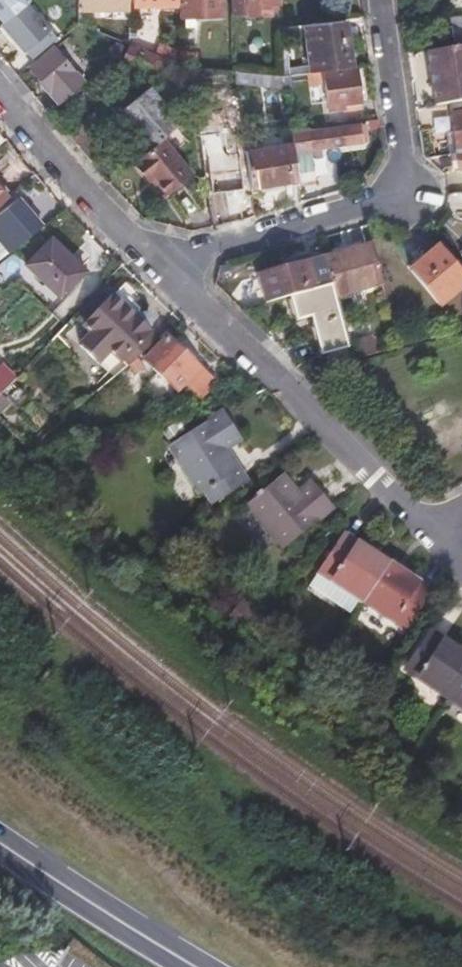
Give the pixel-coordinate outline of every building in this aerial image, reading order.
[(80,11),(130,12),(130,0),(80,0),(80,11)] [(185,17),(221,17),(221,0),(185,0),(185,17)] [(229,18),(276,18),(276,0),(229,0),(229,18)] [(2,29),(22,53),(25,51),(34,61),(55,44),(26,10),(2,29)] [(451,47),(461,46),(461,11),(446,13),(451,47)] [(300,27),(308,74),(348,69),(341,21),(300,27)] [(279,29),(279,78),(291,77),(291,28),(279,29)] [(148,65),(161,77),(172,69),(177,65),(130,45),(121,52),(148,65)] [(106,52),(111,60),(121,52),(115,46),(106,52)] [(435,104),(461,101),(461,46),(451,47),(448,48),(449,56),(428,60),(435,104)] [(31,69),(58,103),(82,84),(54,50),(31,69)] [(181,56),(181,66),(187,68),(199,73),(198,57),(181,56)] [(318,75),(323,114),(338,112),(338,106),(358,103),(353,71),(318,75)] [(279,78),(281,87),(281,90),(299,88),(297,76),(291,77),(279,78)] [(279,78),(233,85),(234,94),(281,87),(279,78)] [(117,114),(147,152),(162,140),(177,128),(146,90),(117,114)] [(193,110),(196,133),(210,132),(207,109),(193,110)] [(447,136),(450,156),(461,154),(461,110),(444,113),(447,136)] [(288,134),(289,145),(294,181),(295,186),(312,184),(308,150),(359,143),(357,125),(288,134)] [(440,137),(442,157),(448,156),(450,156),(447,136),(440,137)] [(147,152),(132,165),(146,182),(150,179),(165,196),(190,176),(162,140),(147,152)] [(243,152),(248,188),(294,181),(289,145),(243,152)] [(205,156),(210,193),(239,189),(236,151),(205,156)] [(450,168),(456,167),(457,173),(461,172),(461,154),(450,156),(448,156),(450,168)] [(8,197),(0,188),(0,204),(8,197)] [(9,251),(39,224),(18,198),(0,213),(0,240),(9,251)] [(49,239),(24,262),(56,296),(82,272),(49,239)] [(324,259),(332,288),(335,298),(384,287),(374,246),(324,259)] [(439,305),(461,285),(461,281),(437,250),(411,272),(439,305)] [(259,275),(266,304),(287,300),(332,288),(324,259),(309,263),(307,255),(289,259),(290,268),(259,275)] [(110,296),(132,318),(136,313),(137,313),(137,305),(131,299),(134,295),(122,284),(110,296)] [(287,300),(293,323),(307,320),(318,358),(323,357),(326,368),(351,361),(343,330),(335,298),(332,288),(287,300)] [(110,296),(81,326),(89,334),(79,343),(97,360),(106,351),(124,368),(157,340),(143,327),(149,317),(143,311),(137,313),(136,313),(132,318),(110,296)] [(374,312),(377,322),(392,319),(389,308),(374,312)] [(343,330),(351,361),(400,347),(395,331),(367,339),(361,325),(343,330)] [(163,337),(140,359),(173,391),(181,383),(195,397),(208,384),(163,337)] [(0,364),(0,394),(19,374),(3,360),(0,364)] [(174,448),(205,494),(210,492),(217,503),(248,481),(231,456),(226,459),(222,453),(241,439),(224,414),(174,448)] [(283,478),(251,506),(287,547),(333,506),(313,483),(295,499),(290,494),(294,489),(283,478)] [(321,570),(408,628),(431,591),(345,534),(321,570)] [(461,707),(461,656),(428,634),(404,669),(461,707)]
